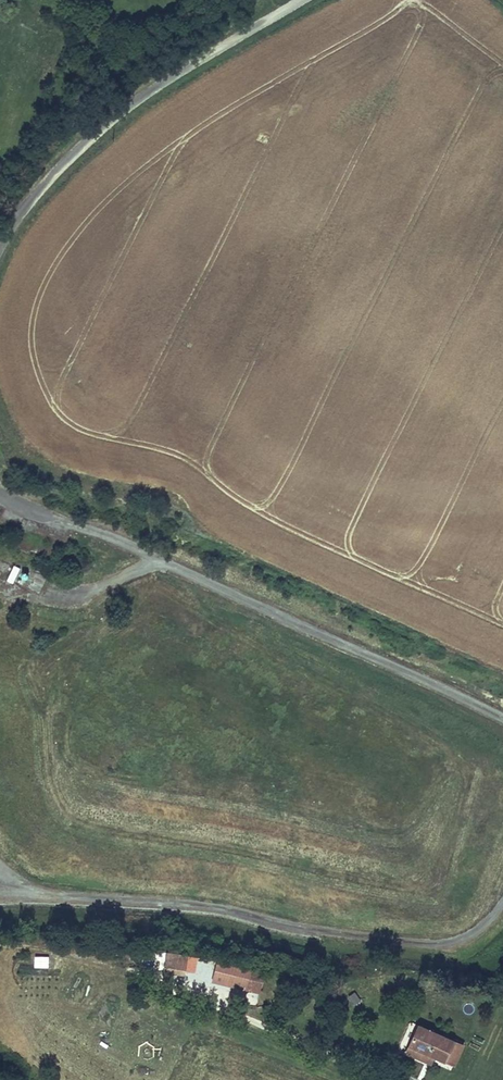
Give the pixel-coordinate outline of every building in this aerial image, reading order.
[(13,582),(19,567),(12,564),(6,579),(13,582)] [(164,969),(184,973),(188,954),(168,949),(164,969)] [(35,953),(35,966),(49,967),(49,954),(35,953)] [(214,981),(245,988),(248,969),(217,963),(214,981)] [(248,969),(245,988),(257,991),(261,972),(248,969)] [(402,1050),(413,1025),(405,1021),(392,1052),(400,1057),(402,1050)] [(415,1057),(426,1030),(413,1025),(402,1050),(415,1057)] [(457,1044),(426,1030),(415,1057),(419,1059),(423,1053),(428,1056),(448,1065),(457,1044)] [(400,1057),(412,1063),(415,1057),(402,1050),(400,1057)] [(415,1057),(412,1063),(424,1068),(428,1056),(423,1053),(419,1059),(415,1057)]
